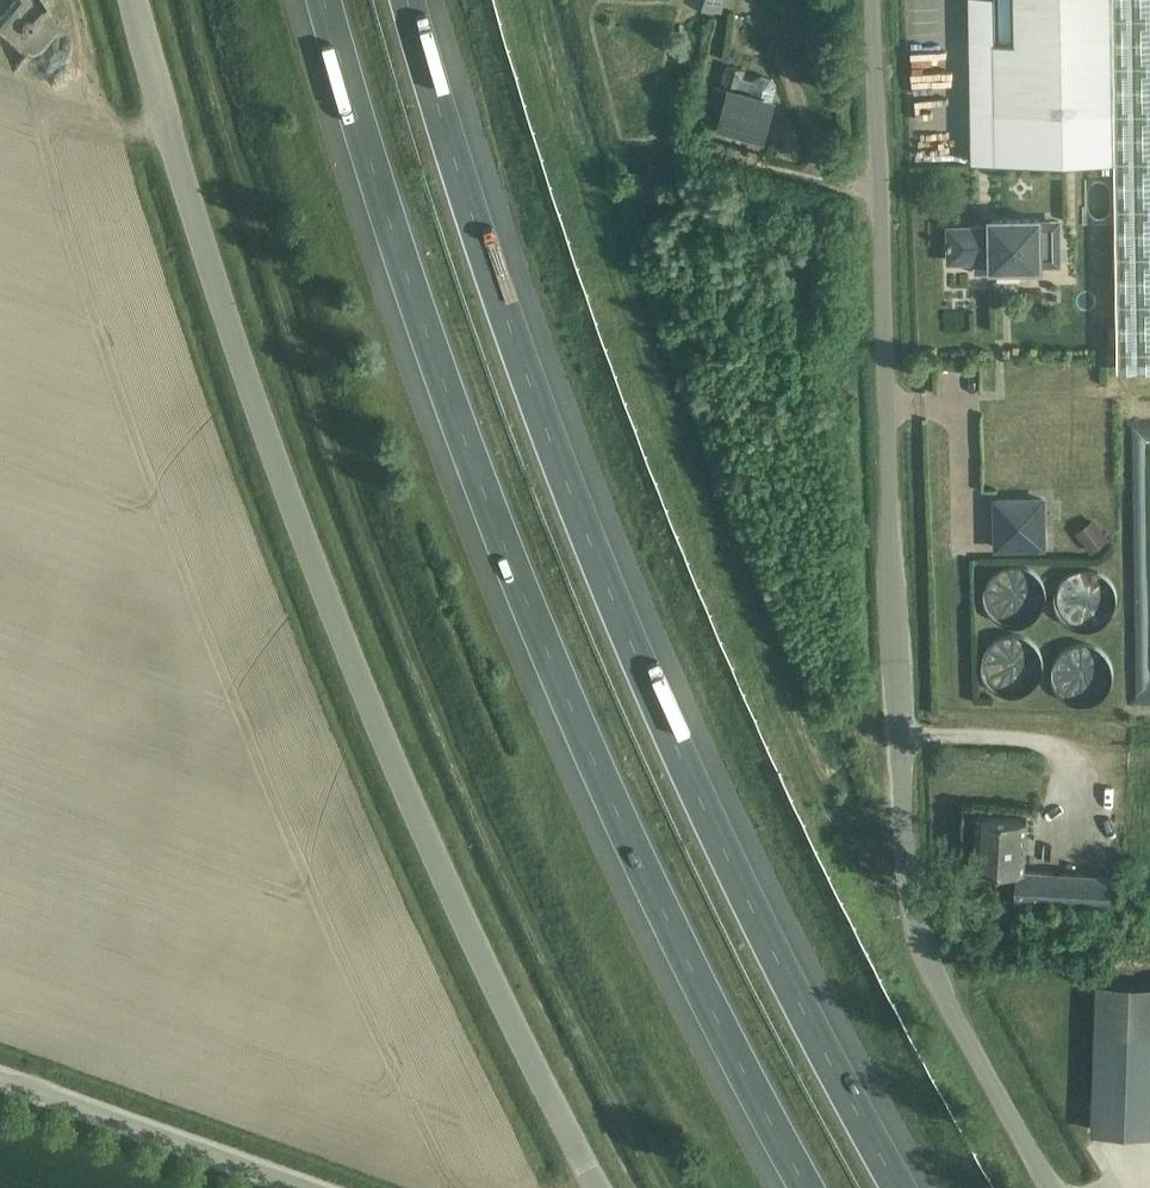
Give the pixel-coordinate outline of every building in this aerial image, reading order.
[(16,45),(13,63),(21,65),(28,38),(37,35),(50,21),(60,21),(62,19),(41,0),(14,0),(7,8),(3,21),(1,32),(8,38),(16,45)] [(972,113),(973,163),(1076,161),(1115,160),(1119,368),(1143,368),(1149,368),(1149,0),(1016,0),(1016,41),(996,41),(996,0),(970,0),(972,113)] [(746,69),(732,65),(728,64),(722,85),(716,83),(710,105),(724,109),(720,124),(766,136),(775,101),(773,100),(777,86),(772,78),(763,75),(755,80),(744,77),(746,69)] [(1041,267),(1041,265),(1062,265),(1061,219),(993,220),(993,228),(982,229),(982,227),(950,228),(950,241),(949,242),(949,247),(950,247),(950,261),(974,261),(974,274),(994,273),(994,267),(1041,267)] [(1043,499),(996,499),(997,547),(1045,546),(1043,499)] [(1110,538),(1094,518),(1076,533),(1091,552),(1110,538)] [(1029,819),(1000,817),(977,816),(974,868),(1018,870),(1016,899),(1123,905),(1125,874),(1026,869),(1029,819)] [(1098,985),(1093,1130),(1149,1133),(1149,987),(1098,985)]
